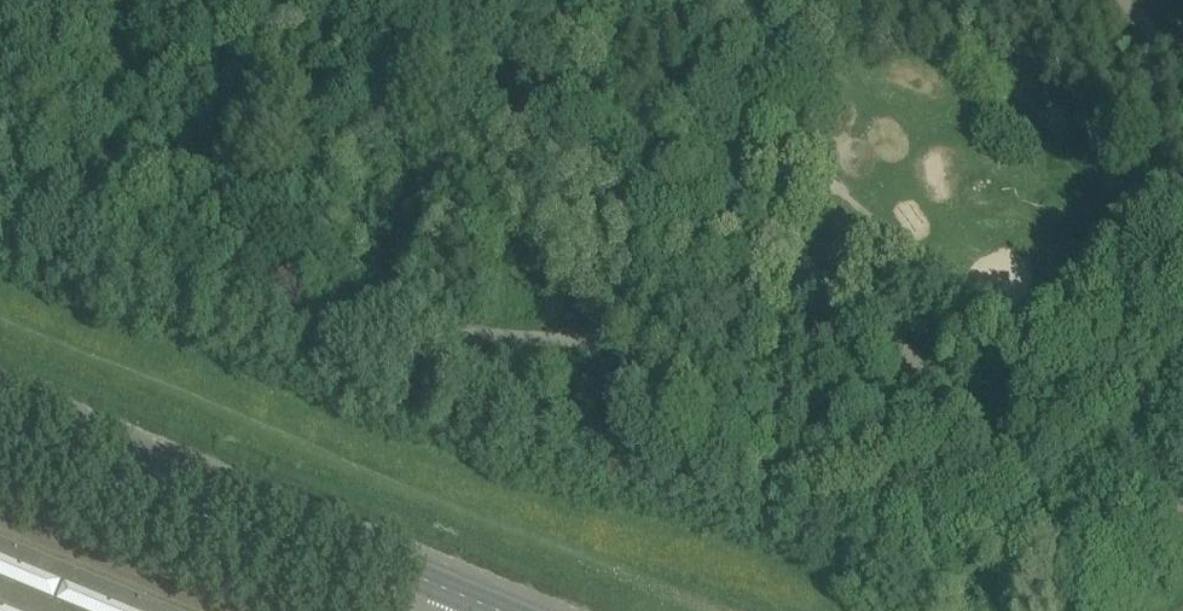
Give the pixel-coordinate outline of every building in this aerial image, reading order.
[(0,546),(0,610),(158,610),(0,546)]
